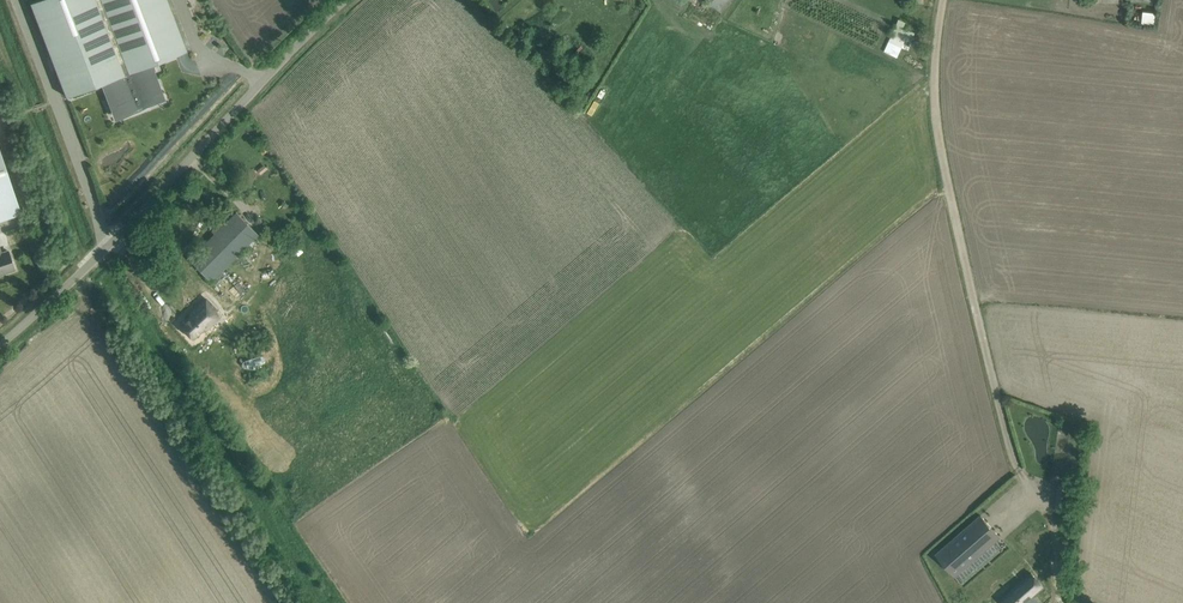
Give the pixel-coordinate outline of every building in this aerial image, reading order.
[(30,2),(66,97),(108,81),(145,66),(187,50),(168,0),(37,0),(30,2)] [(720,13),(730,0),(703,0),(720,13)] [(694,10),(691,15),(708,24),(711,20),(694,10)] [(1156,25),(1157,12),(1143,10),(1142,24),(1156,25)] [(893,35),(892,37),(910,45),(915,32),(904,27),(906,21),(899,18),(893,34),(893,35)] [(545,52),(541,56),(547,62),(551,58),(545,52)] [(145,66),(108,81),(121,116),(147,106),(147,105),(158,100),(145,66)] [(22,213),(0,149),(0,220),(22,213)] [(190,259),(212,281),(259,234),(237,213),(190,259)] [(24,214),(11,219),(14,228),(27,223),(24,214)] [(14,269),(8,250),(1,253),(0,250),(0,274),(14,269)] [(217,309),(207,296),(190,311),(191,312),(179,321),(191,336),(202,327),(203,328),(211,322),(207,317),(214,311),(217,309)] [(244,360),(246,369),(267,364),(265,355),(244,360)] [(1077,486),(1058,484),(1057,492),(1076,495),(1077,486)] [(981,515),(936,554),(955,576),(1000,536),(981,515)] [(1013,601),(1015,602),(1041,602),(1056,589),(1044,575),(1013,601)] [(993,586),(998,595),(1012,587),(1007,579),(993,586)]
